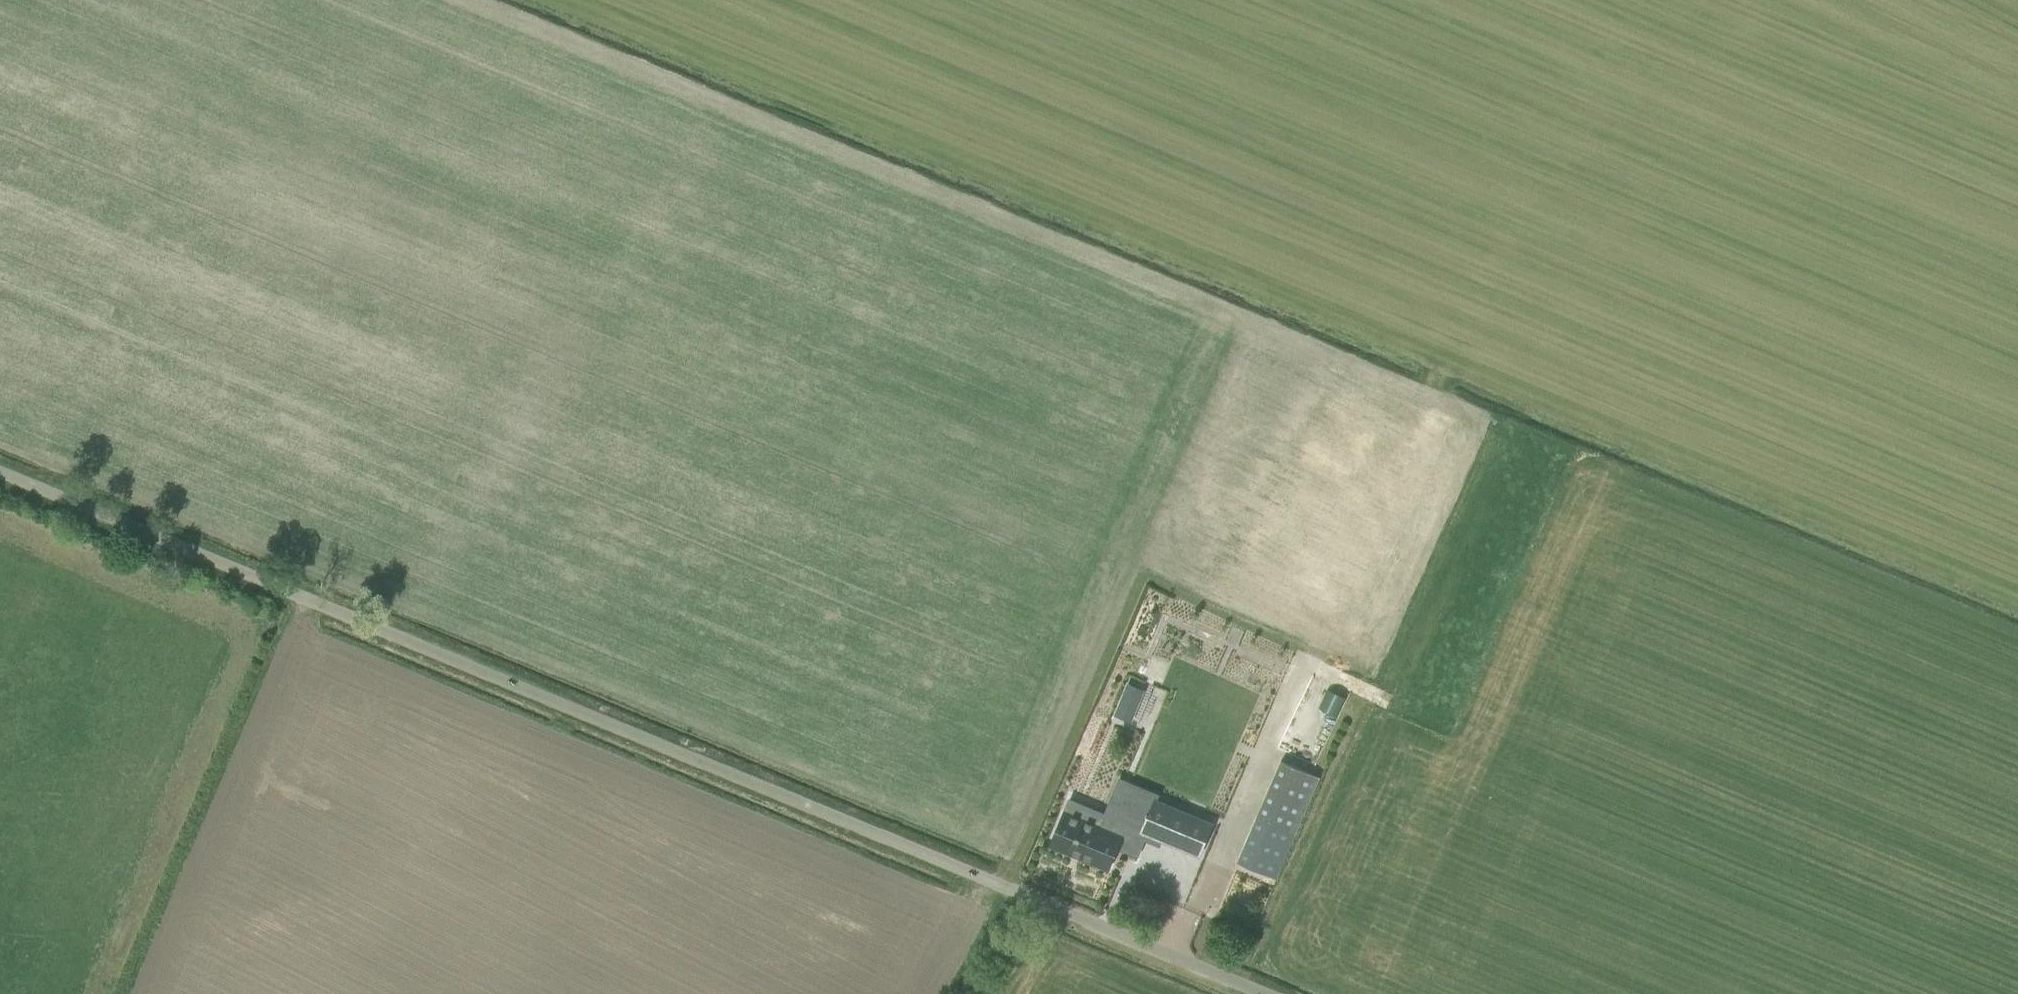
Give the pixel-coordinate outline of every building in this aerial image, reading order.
[(1126,683),(1115,709),(1133,716),(1144,690),(1126,683)] [(1280,762),(1236,859),(1274,875),(1320,780),(1280,762)] [(1064,812),(1051,845),(1109,869),(1121,840),(1137,846),(1143,832),(1200,855),(1213,824),(1155,800),(1148,816),(1120,804),(1110,828),(1100,824),(1099,827),(1095,825),(1098,819),(1082,812),(1079,818),(1064,812)]
